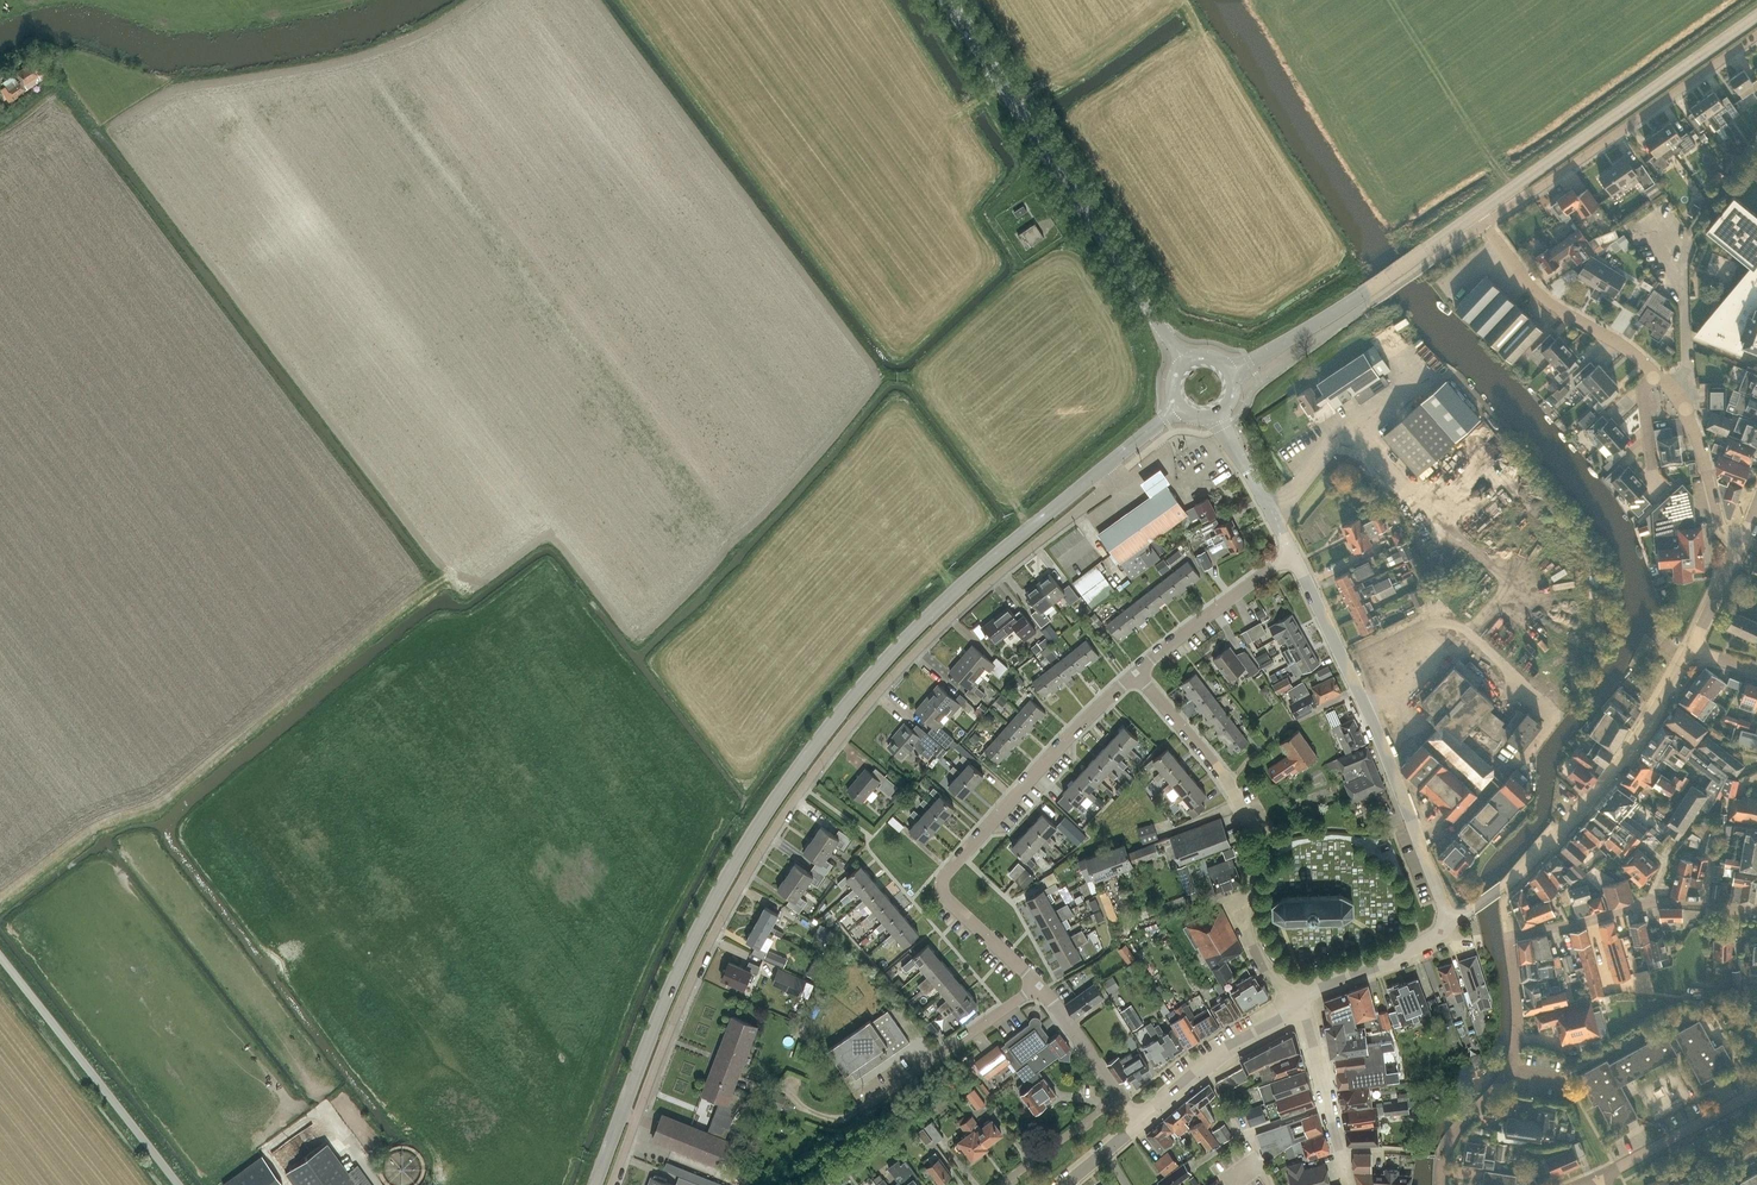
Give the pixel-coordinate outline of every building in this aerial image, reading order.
[(27,88),(48,74),(45,70),(49,67),(41,55),(33,61),(16,72),(27,88)] [(1744,69),(1730,79),(1739,92),(1743,97),(1753,90),(1756,97),(1756,79),(1753,81),(1744,69)] [(12,96),(24,88),(20,82),(19,83),(14,75),(3,82),(8,90),(12,96)] [(1702,99),(1720,123),(1725,120),(1717,108),(1724,104),(1734,117),(1739,112),(1727,96),(1721,100),(1714,90),(1702,99)] [(1722,126),(1720,123),(1702,99),(1690,107),(1693,111),(1687,115),(1691,120),(1698,130),(1704,126),(1700,120),(1707,116),(1716,129),(1721,126),(1722,126)] [(1729,125),(1725,120),(1720,123),(1722,126),(1721,126),(1723,128),(1729,125)] [(1677,141),(1685,153),(1696,145),(1687,132),(1681,136),(1671,121),(1658,130),(1669,146),(1677,141)] [(1659,171),(1670,163),(1662,151),(1669,146),(1658,130),(1645,139),(1656,154),(1650,158),(1659,171)] [(1704,133),(1699,137),(1702,142),(1708,138),(1704,133)] [(1656,182),(1642,163),(1643,165),(1635,171),(1624,156),(1614,163),(1616,165),(1600,177),(1612,194),(1621,188),(1619,186),(1635,175),(1650,196),(1659,190),(1655,183),(1656,182)] [(1729,173),(1735,163),(1731,160),(1724,170),(1729,173)] [(1583,216),(1599,205),(1588,188),(1577,195),(1573,188),(1565,194),(1575,208),(1576,207),(1583,216)] [(1709,201),(1715,205),(1723,193),(1717,189),(1709,201)] [(1557,199),(1559,201),(1551,206),(1561,220),(1571,217),(1567,213),(1575,208),(1565,194),(1557,199)] [(1722,307),(1726,308),(1713,341),(1721,345),(1742,352),(1745,344),(1756,348),(1756,306),(1756,305),(1756,214),(1734,195),(1706,229),(1753,268),(1722,307)] [(1694,203),(1687,213),(1694,217),(1701,207),(1694,203)] [(1014,211),(1018,217),(1027,210),(1024,205),(1014,211)] [(1018,234),(1027,248),(1044,236),(1035,223),(1018,234)] [(1579,228),(1562,240),(1554,246),(1555,247),(1550,250),(1548,247),(1537,255),(1549,271),(1559,263),(1557,260),(1561,256),(1563,258),(1569,253),(1577,263),(1589,255),(1595,250),(1597,253),(1597,252),(1595,248),(1594,249),(1588,242),(1579,228)] [(1594,249),(1595,248),(1597,252),(1603,248),(1595,237),(1588,242),(1594,249)] [(1624,250),(1632,245),(1626,237),(1618,242),(1624,250)] [(1598,297),(1603,290),(1613,297),(1625,277),(1591,256),(1578,275),(1595,286),(1591,293),(1598,297)] [(1515,302),(1486,275),(1456,307),(1485,334),(1515,302)] [(1668,320),(1674,311),(1662,303),(1666,297),(1654,288),(1638,312),(1642,315),(1639,319),(1654,329),(1650,334),(1659,340),(1671,322),(1668,320)] [(1513,361),(1543,329),(1515,302),(1485,334),(1513,361)] [(1551,333),(1532,351),(1538,357),(1543,352),(1552,361),(1568,346),(1559,336),(1556,339),(1551,333)] [(1668,344),(1663,350),(1669,354),(1674,348),(1668,344)] [(1311,386),(1297,395),(1309,412),(1317,407),(1319,409),(1324,406),(1322,404),(1323,403),(1322,403),(1328,399),(1334,407),(1354,394),(1360,403),(1390,383),(1388,380),(1389,379),(1385,373),(1391,369),(1374,345),(1318,383),(1319,385),(1313,389),(1311,386)] [(1555,376),(1561,382),(1579,365),(1574,359),(1578,356),(1568,346),(1552,361),(1560,371),(1555,376)] [(1525,363),(1531,357),(1526,352),(1519,358),(1525,363)] [(1596,367),(1591,361),(1574,377),(1580,383),(1583,380),(1592,389),(1609,373),(1600,364),(1596,367)] [(1739,388),(1756,395),(1756,369),(1748,366),(1747,370),(1739,388)] [(1620,393),(1614,387),(1618,383),(1609,373),(1592,389),(1601,399),(1594,405),(1599,412),(1620,393)] [(1447,380),(1384,436),(1419,475),(1480,418),(1447,380)] [(1553,380),(1547,385),(1553,391),(1559,386),(1553,380)] [(1558,388),(1553,393),(1559,400),(1565,394),(1560,389),(1560,390),(1558,388)] [(1726,409),(1738,413),(1739,411),(1751,415),(1753,412),(1756,413),(1756,397),(1741,391),(1734,388),(1729,401),(1726,409)] [(1710,401),(1728,401),(1728,392),(1710,392),(1710,401)] [(1591,410),(1584,416),(1589,422),(1596,415),(1591,410)] [(1712,412),(1707,426),(1724,433),(1729,421),(1726,420),(1728,417),(1716,412),(1712,412)] [(1603,414),(1586,430),(1592,436),(1595,433),(1604,442),(1621,427),(1611,417),(1608,420),(1603,414)] [(1735,429),(1743,432),(1741,439),(1756,446),(1756,422),(1740,415),(1737,422),(1735,429)] [(1610,459),(1613,463),(1626,451),(1621,445),(1630,437),(1621,427),(1604,442),(1613,452),(1607,457),(1610,459)] [(1672,436),(1671,429),(1670,427),(1654,429),(1656,439),(1658,439),(1662,464),(1682,461),(1678,435),(1672,436)] [(1730,437),(1726,446),(1715,442),(1712,450),(1723,454),(1723,455),(1750,465),(1756,447),(1730,437)] [(1723,455),(1720,454),(1716,464),(1746,477),(1750,465),(1723,455)] [(1151,487),(1171,473),(1161,459),(1141,473),(1151,487)] [(1610,459),(1604,465),(1607,469),(1613,463),(1610,459)] [(1625,469),(1619,464),(1611,472),(1604,478),(1610,484),(1612,482),(1621,491),(1638,476),(1629,466),(1625,469)] [(1742,486),(1743,484),(1717,474),(1727,516),(1731,518),(1742,486)] [(1627,503),(1633,509),(1644,499),(1639,493),(1647,486),(1638,476),(1621,491),(1630,501),(1627,503)] [(1682,483),(1652,510),(1655,551),(1658,551),(1659,566),(1673,565),(1674,579),(1693,578),(1692,570),(1705,570),(1704,551),(1705,551),(1703,525),(1695,526),(1693,494),(1682,483)] [(1187,527),(1190,520),(1200,514),(1203,520),(1209,517),(1215,514),(1216,513),(1208,497),(1195,504),(1196,505),(1185,510),(1167,485),(1099,534),(1120,562),(1121,562),(1132,578),(1161,557),(1149,542),(1183,517),(1181,525),(1182,527),(1184,528),(1187,527)] [(1380,516),(1362,524),(1359,518),(1343,526),(1349,539),(1383,522),(1380,516)] [(1220,525),(1217,519),(1211,522),(1201,527),(1204,533),(1215,528),(1217,533),(1212,536),(1212,537),(1206,540),(1210,546),(1239,532),(1232,519),(1220,525)] [(1372,544),(1369,538),(1387,529),(1383,522),(1349,539),(1355,552),(1372,544)] [(1225,546),(1225,547),(1228,545),(1232,552),(1245,545),(1239,532),(1210,546),(1213,552),(1225,546)] [(1159,554),(1166,549),(1157,538),(1151,542),(1159,554)] [(1395,562),(1404,558),(1404,560),(1413,556),(1406,541),(1397,545),(1399,550),(1392,554),(1395,562)] [(1213,565),(1205,550),(1197,554),(1205,569),(1213,565)] [(1172,555),(1167,559),(1171,564),(1176,560),(1172,555)] [(1164,558),(1155,565),(1162,574),(1171,567),(1164,558)] [(1194,582),(1201,577),(1188,560),(1174,571),(1185,585),(1192,580),(1194,582)] [(1359,578),(1359,579),(1373,572),(1368,562),(1354,568),(1355,571),(1351,573),(1350,571),(1335,578),(1342,592),(1357,585),(1356,584),(1354,580),(1359,578)] [(1091,606),(1115,589),(1096,564),(1073,581),(1091,606)] [(1187,587),(1185,585),(1174,571),(1161,582),(1172,595),(1179,590),(1180,593),(1187,587)] [(1069,584),(1063,589),(1051,574),(1038,583),(1053,602),(1063,595),(1070,604),(1079,597),(1069,584)] [(1356,584),(1357,585),(1342,592),(1349,605),(1363,598),(1370,594),(1371,595),(1393,584),(1389,577),(1368,587),(1367,586),(1365,587),(1363,581),(1356,584)] [(1167,603),(1174,598),(1172,595),(1161,582),(1147,592),(1160,608),(1159,606),(1165,601),(1167,603)] [(1032,613),(1042,626),(1051,619),(1044,610),(1053,602),(1038,583),(1026,593),(1038,608),(1032,613)] [(1396,591),(1393,584),(1371,595),(1374,601),(1396,591)] [(1418,588),(1410,592),(1416,606),(1425,602),(1418,588)] [(1152,611),(1154,614),(1160,608),(1147,592),(1134,603),(1145,616),(1152,611)] [(1370,600),(1365,602),(1363,598),(1349,605),(1355,619),(1370,612),(1369,610),(1373,607),(1371,603),(1370,600)] [(1147,619),(1145,616),(1134,603),(1120,613),(1132,627),(1138,622),(1140,624),(1146,620),(1147,619)] [(1081,608),(1085,614),(1091,610),(1087,604),(1081,608)] [(1014,615),(1008,607),(982,628),(995,643),(1015,627),(1025,639),(1036,631),(1020,610),(1014,615)] [(1263,607),(1255,612),(1258,618),(1267,613),(1263,607)] [(1734,611),(1727,627),(1756,641),(1756,621),(1734,611)] [(1095,626),(1102,621),(1095,612),(1088,618),(1095,626)] [(1380,621),(1376,614),(1372,616),(1370,612),(1355,619),(1362,633),(1376,626),(1375,623),(1380,621)] [(1118,637),(1125,632),(1127,635),(1134,629),(1132,627),(1120,613),(1107,624),(1120,640),(1118,637)] [(1299,626),(1292,613),(1270,626),(1277,638),(1299,626)] [(1253,640),(1260,637),(1267,633),(1261,622),(1247,630),(1253,640)] [(1057,638),(1048,626),(1042,630),(1051,642),(1057,638)] [(1280,644),(1286,641),(1289,646),(1281,651),(1282,652),(1306,638),(1299,626),(1277,638),(1280,644)] [(1046,637),(1039,642),(1043,648),(1050,642),(1046,637)] [(1306,638),(1282,652),(1289,664),(1313,650),(1306,638)] [(1093,661),(1100,656),(1087,639),(1073,650),(1084,664),(1091,659),(1093,661)] [(1037,642),(1031,647),(1036,654),(1042,649),(1038,643),(1037,642)] [(1043,649),(1041,650),(1045,656),(1053,650),(1048,644),(1043,649)] [(985,667),(989,671),(991,669),(999,677),(1008,667),(997,657),(992,662),(973,645),(967,651),(969,653),(963,659),(979,674),(985,667)] [(1252,675),(1259,669),(1246,652),(1238,658),(1230,647),(1214,659),(1215,661),(1214,664),(1217,667),(1219,667),(1229,679),(1231,678),(1233,679),(1237,676),(1237,674),(1245,667),(1252,675)] [(1071,674),(1077,669),(1079,672),(1086,666),(1084,664),(1073,650),(1060,660),(1071,674)] [(1297,675),(1320,662),(1313,650),(1289,664),(1295,676),(1297,675)] [(1266,651),(1255,656),(1259,664),(1270,658),(1266,651)] [(1263,669),(1274,663),(1271,658),(1260,664),(1263,669)] [(977,685),(978,684),(974,680),(979,674),(963,659),(958,666),(956,664),(950,671),(970,688),(965,693),(977,703),(985,693),(977,685)] [(1057,685),(1064,680),(1066,682),(1073,677),(1071,674),(1060,660),(1046,671),(1057,685)] [(1318,671),(1321,678),(1332,673),(1329,665),(1318,671)] [(1505,721),(1490,709),(1475,728),(1473,726),(1494,703),(1454,667),(1422,701),(1431,710),(1427,715),(1432,719),(1439,726),(1429,737),(1423,743),(1401,767),(1427,792),(1427,791),(1441,804),(1439,806),(1454,819),(1477,794),(1477,793),(1484,786),(1482,785),(1493,773),(1493,766),(1487,761),(1491,756),(1484,749),(1487,746),(1495,752),(1507,737),(1522,749),(1542,723),(1528,712),(1526,714),(1519,709),(1505,727),(1502,725),(1505,721)] [(1693,684),(1712,699),(1725,682),(1705,667),(1693,684)] [(1059,687),(1058,685),(1057,685),(1046,671),(1032,682),(1045,698),(1046,698),(1044,695),(1050,690),(1052,693),(1059,687)] [(1196,673),(1180,685),(1180,686),(1182,684),(1187,691),(1185,692),(1190,699),(1193,697),(1207,686),(1196,673)] [(1334,676),(1312,687),(1320,703),(1342,692),(1334,676)] [(1727,684),(1730,685),(1739,689),(1742,681),(1730,676),(1727,684)] [(1273,685),(1274,685),(1278,693),(1293,685),(1288,677),(1273,685)] [(1316,705),(1311,694),(1303,681),(1288,690),(1292,697),(1296,696),(1298,700),(1290,704),(1297,718),(1311,710),(1310,708),(1316,705)] [(1747,683),(1740,704),(1746,706),(1748,701),(1756,703),(1756,700),(1756,686),(1747,683)] [(950,717),(955,710),(960,704),(969,712),(974,706),(966,700),(960,694),(956,700),(938,684),(933,691),(935,692),(929,699),(945,713),(950,717)] [(1693,684),(1680,701),(1699,716),(1703,719),(1716,702),(1712,699),(1693,684)] [(1266,685),(1260,689),(1264,695),(1270,691),(1266,685)] [(1193,697),(1198,704),(1195,706),(1201,713),(1203,711),(1217,700),(1207,686),(1193,697)] [(1591,732),(1614,750),(1629,726),(1627,725),(1641,703),(1620,686),(1603,707),(1607,710),(1591,732)] [(1003,706),(1007,700),(1001,695),(996,700),(1003,706)] [(922,704),(916,710),(936,727),(931,732),(943,742),(947,737),(939,729),(944,723),(940,719),(945,713),(929,699),(923,705),(922,704)] [(1040,719),(1046,713),(1031,699),(1019,712),(1033,723),(1038,717),(1040,719)] [(1203,711),(1208,718),(1206,719),(1211,726),(1214,725),(1213,724),(1227,713),(1217,700),(1203,711)] [(981,702),(977,706),(984,713),(988,708),(981,702)] [(1708,729),(1677,705),(1664,722),(1695,746),(1708,729)] [(1335,709),(1326,713),(1329,718),(1337,714),(1335,709)] [(988,712),(985,717),(991,722),(995,718),(988,712)] [(1029,732),(1035,725),(1033,723),(1019,712),(1008,725),(1023,738),(1024,738),(1021,736),(1027,730),(1029,732)] [(1213,724),(1214,725),(1219,731),(1216,733),(1222,740),(1224,738),(1238,727),(1227,713),(1213,724)] [(1739,717),(1737,726),(1743,727),(1745,719),(1739,717)] [(1352,749),(1366,742),(1354,718),(1340,724),(1334,727),(1346,753),(1353,751),(1352,749)] [(1745,719),(1743,727),(1749,729),(1751,721),(1745,719)] [(963,734),(967,727),(958,722),(954,728),(963,734)] [(912,729),(905,723),(898,731),(901,734),(897,739),(895,738),(888,746),(902,758),(918,739),(927,747),(922,752),(929,758),(941,744),(922,728),(917,724),(912,729)] [(1694,747),(1663,723),(1642,752),(1643,752),(1655,761),(1661,752),(1675,762),(1681,766),(1685,761),(1671,752),(1673,748),(1686,757),(1704,771),(1713,778),(1705,788),(1707,790),(1717,796),(1728,774),(1711,761),(1694,747)] [(1016,743),(1018,745),(1023,738),(1008,725),(996,737),(1012,751),(1010,749),(1016,743)] [(1138,754),(1130,747),(1138,739),(1125,726),(1114,737),(1128,750),(1127,751),(1134,758),(1134,757),(1138,754)] [(1731,738),(1738,740),(1739,739),(1742,728),(1735,726),(1731,738)] [(1232,754),(1249,741),(1238,727),(1224,738),(1229,745),(1227,746),(1232,754)] [(1713,727),(1710,732),(1718,738),(1721,732),(1713,727)] [(1756,732),(1742,728),(1739,739),(1738,740),(1752,744),(1756,745),(1756,728),(1756,732)] [(1280,742),(1288,754),(1268,769),(1276,781),(1291,771),(1293,773),(1317,756),(1299,729),(1280,742)] [(974,743),(980,737),(975,732),(969,739),(974,743)] [(1744,765),(1707,736),(1700,746),(1736,774),(1744,765)] [(1001,764),(999,762),(1004,755),(1006,757),(1012,751),(996,737),(985,750),(1000,764),(1001,764)] [(1120,758),(1127,751),(1128,750),(1114,737),(1105,747),(1118,760),(1116,762),(1124,769),(1127,765),(1120,758)] [(1588,752),(1587,753),(1578,747),(1571,755),(1590,768),(1596,759),(1601,762),(1596,769),(1601,773),(1606,766),(1614,751),(1597,739),(1594,744),(1588,752)] [(941,744),(934,753),(940,758),(947,750),(941,744)] [(1344,780),(1351,797),(1352,801),(1354,800),(1385,787),(1377,770),(1367,745),(1338,758),(1342,769),(1346,779),(1344,780)] [(1106,773),(1114,780),(1117,775),(1110,769),(1116,762),(1118,760),(1105,747),(1095,758),(1108,771),(1106,773)] [(1156,763),(1162,770),(1163,772),(1178,760),(1168,748),(1154,760),(1153,758),(1145,765),(1148,769),(1156,763)] [(1647,773),(1648,771),(1649,772),(1657,761),(1655,761),(1643,752),(1639,758),(1638,758),(1622,781),(1635,790),(1639,783),(1645,786),(1641,791),(1646,794),(1652,786),(1657,779),(1647,773)] [(1576,759),(1569,753),(1565,759),(1573,764),(1576,759)] [(971,761),(964,754),(960,758),(967,765),(961,772),(959,774),(973,786),(984,775),(970,763),(971,761)] [(1106,773),(1108,771),(1095,758),(1084,769),(1098,782),(1096,784),(1104,790),(1107,786),(1100,780),(1106,773)] [(1331,774),(1342,769),(1338,758),(1329,761),(1327,763),(1331,774)] [(1162,770),(1154,776),(1158,781),(1165,774),(1171,782),(1173,783),(1187,771),(1178,760),(1163,772),(1162,770)] [(1586,791),(1598,777),(1588,769),(1587,770),(1578,763),(1569,774),(1577,781),(1576,782),(1586,791)] [(973,786),(959,774),(961,772),(954,765),(950,769),(957,776),(951,783),(950,785),(964,797),(973,786)] [(871,773),(866,768),(848,789),(862,801),(866,797),(872,801),(878,794),(873,789),(880,781),(882,783),(879,786),(890,796),(898,787),(876,768),(871,773)] [(1521,805),(1533,792),(1523,784),(1528,779),(1516,768),(1500,786),(1459,831),(1460,833),(1456,838),(1455,838),(1438,856),(1457,873),(1467,864),(1470,864),(1474,859),(1474,856),(1474,855),(1479,850),(1521,805)] [(1088,792),(1086,794),(1093,801),(1097,797),(1090,790),(1096,784),(1098,782),(1084,769),(1074,780),(1088,792)] [(1171,782),(1164,788),(1173,799),(1181,793),(1182,795),(1197,783),(1187,771),(1173,783),(1171,782)] [(1661,773),(1657,779),(1652,786),(1668,796),(1676,784),(1683,789),(1689,778),(1686,776),(1683,780),(1676,775),(1672,781),(1661,773)] [(1727,777),(1723,793),(1735,795),(1739,779),(1727,777)] [(1083,812),(1087,808),(1080,801),(1086,794),(1088,792),(1074,780),(1064,791),(1077,803),(1076,805),(1083,812)] [(1126,780),(1121,785),(1125,789),(1131,784),(1126,780)] [(1206,794),(1197,783),(1182,795),(1181,793),(1173,799),(1177,803),(1184,797),(1192,806),(1187,810),(1193,817),(1205,807),(1199,800),(1206,794)] [(1696,810),(1707,794),(1692,784),(1667,822),(1675,827),(1671,833),(1678,838),(1691,819),(1697,823),(1702,814),(1696,810)] [(1120,786),(1116,790),(1120,794),(1124,790),(1120,786)] [(932,805),(930,807),(944,819),(954,808),(940,796),(941,794),(934,787),(930,791),(938,798),(932,805)] [(1633,822),(1627,818),(1634,811),(1640,803),(1617,787),(1601,806),(1621,824),(1628,829),(1633,822)] [(897,791),(891,798),(896,802),(902,795),(897,791)] [(1158,795),(1152,800),(1156,805),(1162,800),(1158,795)] [(1100,807),(1105,802),(1099,796),(1095,801),(1100,807)] [(1754,823),(1754,820),(1756,821),(1756,798),(1742,796),(1742,799),(1733,797),(1730,819),(1754,823)] [(922,816),(920,818),(934,830),(944,819),(930,807),(932,805),(924,798),(921,802),(928,809),(922,816)] [(1345,814),(1358,809),(1354,800),(1352,801),(1342,805),(1345,814)] [(1661,804),(1655,813),(1662,818),(1669,809),(1661,804)] [(1615,831),(1621,824),(1601,806),(1599,808),(1590,818),(1630,852),(1640,839),(1634,834),(1627,842),(1615,831)] [(911,813),(918,820),(910,829),(924,841),(934,830),(920,818),(922,816),(914,809),(911,813)] [(1033,824),(1047,837),(1045,839),(1052,845),(1056,841),(1049,835),(1057,826),(1043,813),(1033,824)] [(904,825),(894,817),(890,822),(900,830),(904,825)] [(1171,837),(1180,862),(1230,843),(1221,818),(1171,837)] [(1597,843),(1600,845),(1605,839),(1608,846),(1610,848),(1612,846),(1614,848),(1610,854),(1614,858),(1618,852),(1621,849),(1628,855),(1630,852),(1590,818),(1580,828),(1597,843)] [(1663,820),(1658,827),(1669,834),(1674,827),(1663,820)] [(1701,836),(1708,824),(1702,820),(1695,832),(1701,836)] [(1727,821),(1721,820),(1721,823),(1719,830),(1728,831),(1730,824),(1727,823),(1727,821)] [(1081,832),(1068,821),(1063,827),(1075,839),(1081,832)] [(1139,828),(1143,842),(1158,838),(1153,823),(1139,828)] [(1046,852),(1039,845),(1045,839),(1047,837),(1033,824),(1023,835),(1037,848),(1035,849),(1042,856),(1046,852)] [(1740,868),(1756,871),(1756,828),(1748,826),(1747,827),(1735,825),(1734,831),(1746,833),(1742,859),(1726,857),(1725,865),(1740,868)] [(844,849),(852,838),(840,829),(835,835),(822,826),(814,837),(832,849),(836,843),(844,849)] [(1597,843),(1580,829),(1561,849),(1575,862),(1570,867),(1580,877),(1581,878),(1584,875),(1587,873),(1578,864),(1597,843)] [(1705,852),(1713,854),(1716,842),(1718,832),(1710,830),(1708,840),(1705,852)] [(1025,860),(1032,867),(1036,863),(1029,856),(1035,849),(1037,848),(1023,835),(1012,847),(1026,859),(1025,860)] [(832,849),(814,837),(804,851),(817,860),(816,863),(828,872),(833,864),(825,859),(832,849)] [(1387,842),(1379,845),(1382,852),(1390,849),(1387,842)] [(1155,843),(1128,853),(1124,843),(1079,859),(1085,872),(1080,874),(1084,885),(1092,882),(1095,892),(1100,890),(1096,879),(1132,866),(1131,863),(1159,852),(1155,843)] [(1233,847),(1223,850),(1225,858),(1236,854),(1233,847)] [(1267,857),(1268,858),(1272,856),(1278,853),(1276,847),(1269,850),(1265,852),(1265,853),(1267,857)] [(1633,874),(1647,856),(1638,848),(1629,858),(1623,865),(1633,874)] [(1556,854),(1542,867),(1557,887),(1567,880),(1570,884),(1580,877),(1570,867),(1565,866),(1556,854)] [(1708,858),(1697,855),(1692,875),(1703,878),(1708,858)] [(1658,866),(1647,856),(1633,874),(1643,883),(1658,866)] [(1235,864),(1233,858),(1207,867),(1210,874),(1216,890),(1241,881),(1235,864)] [(1694,861),(1681,858),(1671,895),(1684,898),(1694,861)] [(828,872),(816,863),(809,872),(796,863),(790,871),(808,883),(810,881),(818,886),(828,872)] [(1185,864),(1177,867),(1186,894),(1195,891),(1185,864)] [(1716,864),(1713,880),(1719,881),(1722,865),(1716,864)] [(846,875),(838,882),(842,886),(849,880),(855,887),(856,889),(871,876),(861,865),(847,877),(846,875)] [(1560,893),(1559,890),(1542,868),(1530,880),(1533,885),(1529,888),(1534,896),(1539,893),(1544,899),(1550,896),(1551,898),(1560,893)] [(1756,888),(1756,885),(1756,874),(1740,871),(1735,870),(1732,885),(1756,888)] [(787,904),(799,912),(807,901),(799,896),(808,883),(790,871),(778,888),(791,898),(787,904)] [(1026,899),(1034,912),(1051,902),(1055,900),(1051,892),(1059,888),(1056,882),(1060,880),(1057,873),(1043,880),(1047,887),(1026,899)] [(865,898),(866,900),(880,888),(871,876),(856,889),(855,887),(848,893),(841,899),(844,904),(851,898),(859,891),(865,898)] [(1627,878),(1615,882),(1622,903),(1634,899),(1627,878)] [(1060,883),(1067,897),(1075,893),(1068,879),(1060,883)] [(1622,903),(1615,882),(1603,885),(1610,906),(1622,903)] [(1720,884),(1713,883),(1712,896),(1718,897),(1720,884)] [(1586,884),(1569,890),(1577,917),(1589,913),(1591,913),(1587,900),(1600,896),(1601,896),(1602,895),(1600,890),(1598,891),(1596,891),(1591,893),(1588,884),(1586,884)] [(1754,903),(1756,888),(1732,885),(1730,900),(1754,903)] [(1532,911),(1536,909),(1537,910),(1538,910),(1538,909),(1551,904),(1549,898),(1530,906),(1522,887),(1512,897),(1511,899),(1517,914),(1531,908),(1532,911)] [(865,898),(857,905),(861,909),(868,903),(874,910),(875,911),(890,899),(880,888),(866,900),(865,898)] [(1099,891),(1112,924),(1120,921),(1107,888),(1099,891)] [(1081,894),(1074,898),(1078,903),(1084,900),(1081,894)] [(1320,894),(1318,894),(1318,896),(1309,896),(1309,894),(1307,894),(1308,896),(1299,896),(1299,895),(1297,895),(1297,896),(1289,897),(1289,895),(1287,895),(1287,897),(1284,897),(1282,897),(1283,897),(1274,903),(1273,905),(1274,915),(1273,916),(1274,917),(1275,917),(1284,922),(1285,923),(1287,923),(1287,924),(1289,924),(1289,923),(1298,922),(1298,924),(1300,924),(1300,922),(1309,922),(1309,923),(1311,923),(1311,922),(1319,922),(1319,923),(1321,923),(1321,921),(1330,921),(1330,922),(1332,922),(1332,921),(1340,921),(1340,922),(1342,922),(1342,921),(1344,920),(1353,914),(1354,913),(1353,913),(1353,902),(1353,900),(1352,901),(1343,896),(1342,895),(1341,895),(1341,894),(1339,894),(1339,895),(1330,895),(1330,894),(1328,894),(1328,895),(1320,896),(1320,894)] [(1600,896),(1587,900),(1591,913),(1604,909),(1600,896)] [(823,910),(828,904),(822,899),(817,906),(823,910)] [(875,911),(874,910),(862,920),(866,924),(878,914),(884,921),(885,922),(900,910),(890,899),(875,911)] [(1051,902),(1034,912),(1041,925),(1071,908),(1068,903),(1056,910),(1051,902)] [(1097,902),(1091,905),(1093,910),(1100,908),(1097,902)] [(1537,910),(1536,909),(1532,911),(1531,908),(1517,914),(1522,927),(1555,915),(1551,904),(1538,909),(1538,910),(1537,910)] [(774,933),(776,928),(772,926),(779,914),(765,906),(756,923),(774,933)] [(793,922),(797,915),(784,908),(781,915),(793,922)] [(1071,908),(1041,925),(1049,938),(1066,928),(1062,920),(1074,914),(1071,908)] [(1234,973),(1226,960),(1243,950),(1222,908),(1219,909),(1212,913),(1211,911),(1183,926),(1196,947),(1198,946),(1220,982),(1224,979),(1234,973)] [(1664,928),(1676,928),(1676,920),(1682,919),(1682,908),(1659,908),(1661,920),(1662,920),(1664,928)] [(893,932),(895,933),(909,921),(900,910),(885,922),(884,921),(876,927),(880,931),(887,925),(893,932)] [(1101,910),(1094,913),(1097,919),(1103,916),(1101,910)] [(890,943),(897,936),(905,945),(919,933),(909,921),(895,933),(893,932),(886,938),(890,943)] [(1613,921),(1599,925),(1603,940),(1602,940),(1615,980),(1631,975),(1619,936),(1618,936),(1613,921)] [(1630,924),(1635,944),(1643,942),(1647,958),(1649,968),(1656,967),(1645,921),(1630,924)] [(756,945),(752,952),(764,958),(784,966),(788,958),(767,949),(767,951),(760,947),(767,935),(771,937),(774,933),(756,923),(747,940),(756,945)] [(820,924),(814,935),(828,942),(834,931),(820,924)] [(776,928),(774,933),(782,937),(785,933),(776,928)] [(1070,936),(1066,928),(1049,938),(1056,951),(1085,934),(1082,929),(1070,936)] [(1575,947),(1578,946),(1590,942),(1586,928),(1571,932),(1575,947)] [(1094,929),(1088,933),(1092,940),(1098,936),(1094,929)] [(1063,964),(1081,954),(1076,946),(1088,940),(1085,934),(1056,951),(1063,964)] [(1547,934),(1531,938),(1535,957),(1540,956),(1540,959),(1542,959),(1553,957),(1547,935),(1547,934)] [(1649,938),(1657,967),(1662,965),(1661,960),(1660,958),(1668,956),(1663,934),(1649,938)] [(1531,938),(1518,940),(1520,962),(1522,980),(1523,980),(1540,978),(1543,977),(1541,969),(1541,967),(1538,967),(1537,964),(1537,963),(1537,960),(1535,960),(1531,938)] [(1731,939),(1715,939),(1714,965),(1732,965),(1733,954),(1730,954),(1731,939)] [(1126,943),(1118,949),(1123,956),(1131,950),(1126,943)] [(928,944),(902,966),(906,971),(917,962),(923,969),(938,956),(928,944)] [(1562,956),(1566,971),(1574,969),(1571,954),(1562,956)] [(1477,1000),(1480,1009),(1491,1005),(1489,996),(1476,955),(1459,960),(1473,1001),(1477,1000)] [(1554,957),(1557,967),(1562,966),(1559,955),(1554,957)] [(918,984),(922,989),(948,967),(938,956),(923,969),(928,975),(918,984)] [(823,961),(815,957),(806,973),(814,978),(823,961)] [(746,969),(729,961),(726,970),(724,969),(721,975),(723,976),(722,978),(745,987),(748,979),(753,982),(760,966),(750,961),(746,969)] [(1447,995),(1454,993),(1457,1001),(1464,999),(1452,963),(1438,967),(1447,995)] [(1258,979),(1263,976),(1258,965),(1252,968),(1258,979)] [(778,967),(772,983),(800,995),(801,994),(807,980),(807,979),(778,967)] [(926,994),(936,985),(942,991),(958,978),(948,967),(922,989),(926,994)] [(1733,970),(1734,984),(1741,984),(1740,969),(1733,970)] [(1073,970),(1067,974),(1076,988),(1082,984),(1073,970)] [(1113,975),(1103,982),(1106,987),(1117,981),(1113,975)] [(1252,975),(1238,984),(1240,987),(1231,992),(1243,1011),(1260,1001),(1260,1002),(1268,997),(1269,993),(1264,985),(1261,986),(1255,976),(1253,977),(1252,975)] [(948,998),(937,1007),(941,1012),(967,990),(958,978),(942,991),(948,998)] [(1417,978),(1406,983),(1406,982),(1400,984),(1401,985),(1390,989),(1389,989),(1397,1009),(1389,1012),(1395,1027),(1431,1013),(1418,978),(1417,978)] [(1219,991),(1220,995),(1230,989),(1224,979),(1220,982),(1215,985),(1219,991)] [(1550,995),(1550,991),(1548,981),(1539,982),(1539,980),(1524,983),(1526,997),(1523,997),(1525,1013),(1555,1007),(1554,1004),(1568,1002),(1565,991),(1550,995)] [(1065,1003),(1075,1017),(1104,996),(1100,990),(1095,983),(1065,1003)] [(1368,983),(1348,991),(1348,992),(1356,1020),(1369,1016),(1370,1020),(1372,1031),(1384,1028),(1391,1026),(1387,1010),(1376,1013),(1368,983)] [(1560,984),(1550,986),(1552,994),(1562,991),(1560,984)] [(1104,987),(1100,990),(1104,996),(1108,993),(1104,987)] [(977,1001),(967,990),(941,1012),(945,1016),(952,1011),(963,1023),(977,1012),(977,1005),(976,1003),(977,1001)] [(1200,994),(1204,1001),(1210,998),(1205,991),(1200,994)] [(1348,992),(1324,1000),(1329,1023),(1339,1021),(1338,1021),(1343,1030),(1358,1027),(1356,1020),(1348,992)] [(1202,999),(1199,994),(1190,1000),(1193,1005),(1202,999)] [(1217,998),(1219,1002),(1211,1007),(1221,1024),(1238,1014),(1228,996),(1223,999),(1222,996),(1217,998)] [(1556,1010),(1537,1015),(1540,1028),(1556,1023),(1559,1034),(1560,1034),(1563,1044),(1600,1035),(1600,1033),(1606,1032),(1604,1023),(1597,1025),(1593,1011),(1590,999),(1556,1008),(1556,1010)] [(1446,1001),(1438,1004),(1445,1026),(1453,1023),(1446,1001)] [(1160,1005),(1165,1014),(1170,1011),(1165,1002),(1160,1005)] [(919,1003),(914,1007),(918,1013),(924,1008),(919,1003)] [(1133,1030),(1143,1023),(1131,1004),(1120,1011),(1133,1030)] [(1194,1016),(1193,1013),(1187,1004),(1182,1007),(1200,1037),(1219,1026),(1208,1008),(1194,1016)] [(1180,1017),(1171,1023),(1185,1046),(1200,1037),(1182,1007),(1181,1005),(1175,1008),(1180,1017)] [(872,1021),(871,1019),(828,1049),(846,1074),(850,1070),(856,1079),(910,1041),(888,1010),(872,1021)] [(1756,1022),(1756,1010),(1745,1012),(1746,1024),(1756,1022)] [(703,1094),(720,1100),(708,1131),(662,1114),(660,1121),(658,1120),(653,1131),(656,1132),(653,1138),(721,1165),(731,1141),(724,1138),(742,1096),(732,1092),(757,1026),(733,1016),(703,1094)] [(998,1045),(968,1068),(980,1084),(1010,1062),(1019,1074),(1020,1073),(1026,1081),(1039,1070),(1058,1056),(1060,1058),(1069,1059),(1071,1050),(1069,1048),(1070,1047),(1059,1032),(1057,1034),(1056,1032),(1052,1037),(1052,1038),(1051,1039),(1040,1024),(1041,1023),(1038,1020),(1033,1019),(1029,1022),(1030,1023),(1006,1042),(1006,1043),(999,1049),(997,1047),(999,1045),(998,1045)] [(1734,1063),(1723,1043),(1715,1047),(1700,1020),(1676,1033),(1683,1048),(1701,1081),(1734,1063)] [(931,1021),(926,1026),(934,1035),(939,1031),(931,1021)] [(1166,1045),(1154,1026),(1151,1021),(1145,1025),(1154,1040),(1144,1047),(1155,1065),(1167,1058),(1161,1048),(1166,1045)] [(1365,1031),(1365,1027),(1343,1030),(1338,1021),(1329,1023),(1334,1055),(1368,1050),(1367,1044),(1366,1034),(1365,1031)] [(1173,1029),(1165,1034),(1158,1024),(1154,1026),(1166,1045),(1161,1048),(1167,1058),(1184,1047),(1173,1029)] [(1292,1031),(1276,1039),(1283,1058),(1301,1051),(1296,1032),(1295,1032),(1295,1031),(1294,1031),(1293,1031),(1292,1031)] [(1676,1033),(1674,1031),(1667,1035),(1666,1033),(1609,1064),(1619,1082),(1620,1082),(1627,1078),(1628,1080),(1677,1053),(1676,1051),(1683,1048),(1676,1033)] [(1270,1063),(1283,1058),(1276,1039),(1260,1048),(1266,1065),(1270,1063)] [(1368,1050),(1334,1055),(1336,1071),(1338,1088),(1399,1080),(1394,1047),(1391,1040),(1367,1044),(1368,1050)] [(1259,1068),(1266,1065),(1260,1048),(1240,1058),(1244,1067),(1247,1074),(1259,1068)] [(1107,1063),(1120,1080),(1128,1075),(1130,1080),(1149,1068),(1142,1056),(1140,1052),(1133,1056),(1131,1053),(1121,1059),(1119,1056),(1107,1063)] [(1274,1078),(1305,1067),(1301,1052),(1270,1064),(1270,1063),(1266,1065),(1259,1068),(1264,1081),(1274,1078)] [(1594,1103),(1598,1101),(1613,1129),(1638,1116),(1620,1082),(1619,1082),(1609,1064),(1607,1059),(1578,1075),(1594,1103)] [(1249,1078),(1247,1074),(1244,1067),(1237,1070),(1243,1082),(1249,1078)] [(1269,1101),(1310,1086),(1305,1069),(1305,1067),(1281,1076),(1282,1078),(1264,1084),(1269,1101)] [(1022,1092),(1022,1093),(1036,1111),(1037,1110),(1040,1110),(1044,1108),(1044,1105),(1046,1103),(1044,1102),(1056,1093),(1044,1077),(1039,1070),(1026,1081),(1018,1086),(1022,1092)] [(1236,1085),(1243,1082),(1237,1070),(1230,1074),(1236,1085)] [(1223,1078),(1229,1089),(1236,1085),(1230,1074),(1223,1078)] [(1216,1082),(1220,1090),(1221,1090),(1222,1093),(1229,1089),(1223,1078),(1216,1082)] [(1187,1100),(1197,1111),(1200,1116),(1201,1115),(1208,1126),(1215,1120),(1205,1101),(1215,1093),(1209,1083),(1187,1100)] [(1265,1103),(1271,1119),(1281,1115),(1282,1115),(1315,1104),(1310,1087),(1265,1103)] [(1339,1091),(1342,1110),(1372,1106),(1369,1087),(1339,1091)] [(985,1103),(974,1089),(967,1094),(978,1109),(985,1103)] [(781,1108),(786,1097),(778,1093),(777,1095),(772,1093),(768,1103),(781,1108)] [(1404,1093),(1396,1094),(1397,1101),(1405,1100),(1404,1093)] [(1422,1111),(1432,1110),(1431,1100),(1421,1100),(1422,1111)] [(1187,1101),(1175,1110),(1185,1121),(1196,1112),(1187,1101)] [(1383,1105),(1372,1106),(1342,1111),(1345,1129),(1379,1124),(1377,1109),(1384,1108),(1385,1114),(1409,1112),(1408,1101),(1383,1104),(1383,1105)] [(1542,1137),(1553,1139),(1555,1126),(1554,1125),(1556,1110),(1537,1107),(1535,1120),(1508,1116),(1507,1121),(1503,1120),(1502,1130),(1506,1130),(1505,1135),(1542,1140),(1542,1137)] [(1247,1114),(1250,1126),(1266,1120),(1262,1109),(1247,1114)] [(1165,1119),(1177,1134),(1188,1125),(1185,1121),(1175,1110),(1165,1119)] [(1256,1133),(1257,1135),(1266,1161),(1292,1142),(1323,1131),(1318,1112),(1256,1133)] [(986,1125),(981,1128),(972,1116),(966,1120),(986,1147),(987,1147),(986,1146),(988,1145),(991,1145),(994,1142),(995,1140),(994,1138),(1001,1133),(992,1120),(991,1121),(989,1119),(984,1123),(986,1125)] [(1165,1119),(1146,1135),(1161,1153),(1179,1137),(1177,1135),(1177,1134),(1165,1119)] [(967,1150),(973,1157),(986,1147),(966,1120),(961,1124),(968,1134),(957,1143),(956,1145),(959,1149),(962,1149),(964,1152),(967,1150)] [(943,1137),(932,1121),(925,1126),(936,1142),(943,1137)] [(1190,1128),(1198,1141),(1201,1139),(1210,1150),(1220,1144),(1202,1121),(1190,1128)] [(1576,1124),(1568,1123),(1566,1138),(1574,1139),(1576,1124)] [(1213,1131),(1221,1143),(1231,1137),(1223,1125),(1213,1131)] [(1347,1146),(1379,1145),(1377,1128),(1373,1128),(1373,1126),(1372,1126),(1372,1128),(1345,1129),(1347,1146)] [(932,1139),(924,1127),(917,1132),(926,1144),(932,1139)] [(1302,1139),(1292,1144),(1295,1152),(1305,1149),(1309,1159),(1330,1152),(1323,1131),(1302,1139)] [(1573,1148),(1547,1159),(1554,1174),(1565,1170),(1565,1171),(1580,1164),(1577,1157),(1586,1153),(1580,1140),(1571,1144),(1573,1148)] [(285,1172),(295,1184),(372,1184),(356,1163),(347,1170),(326,1141),(285,1172)] [(1484,1157),(1486,1144),(1467,1141),(1464,1163),(1494,1167),(1495,1159),(1484,1157)] [(1499,1142),(1496,1159),(1505,1160),(1508,1144),(1499,1142)] [(1169,1151),(1155,1162),(1165,1175),(1179,1164),(1169,1151)] [(941,1181),(942,1182),(946,1179),(946,1177),(951,1173),(935,1152),(928,1158),(932,1164),(928,1167),(939,1182),(941,1181)] [(1354,1153),(1354,1171),(1372,1171),(1371,1153),(1354,1153)] [(223,1183),(224,1184),(281,1184),(283,1184),(262,1155),(223,1183)] [(914,1179),(919,1176),(906,1160),(902,1163),(902,1162),(901,1162),(899,1159),(889,1167),(900,1182),(895,1184),(918,1184),(914,1179)] [(1287,1165),(1293,1184),(1331,1184),(1325,1163),(1304,1168),(1302,1161),(1287,1165)] [(1158,1181),(1161,1184),(1160,1184),(1174,1184),(1191,1173),(1184,1163),(1158,1181)] [(1375,1173),(1374,1184),(1377,1184),(1410,1184),(1412,1175),(1397,1174),(1398,1170),(1386,1169),(1385,1174),(1375,1173)] [(1668,1180),(1677,1176),(1674,1171),(1665,1175),(1665,1176),(1646,1184),(1670,1184),(1668,1180)] [(1374,1184),(1375,1173),(1354,1172),(1358,1184),(1377,1184),(1374,1184)] [(1516,1175),(1495,1172),(1493,1181),(1495,1181),(1494,1184),(1481,1181),(1480,1184),(1515,1184),(1516,1175)] [(1741,1181),(1743,1184),(1756,1184),(1756,1172),(1741,1181)] [(655,1174),(654,1177),(651,1176),(648,1184),(675,1184),(666,1182),(667,1179),(655,1174)] [(877,1184),(878,1184),(888,1184),(881,1174),(874,1179),(878,1183),(877,1184)] [(682,1184),(703,1184),(697,1183),(679,1176),(676,1183),(682,1184)] [(1525,1184),(1538,1184),(1535,1177),(1524,1182),(1525,1184)]
